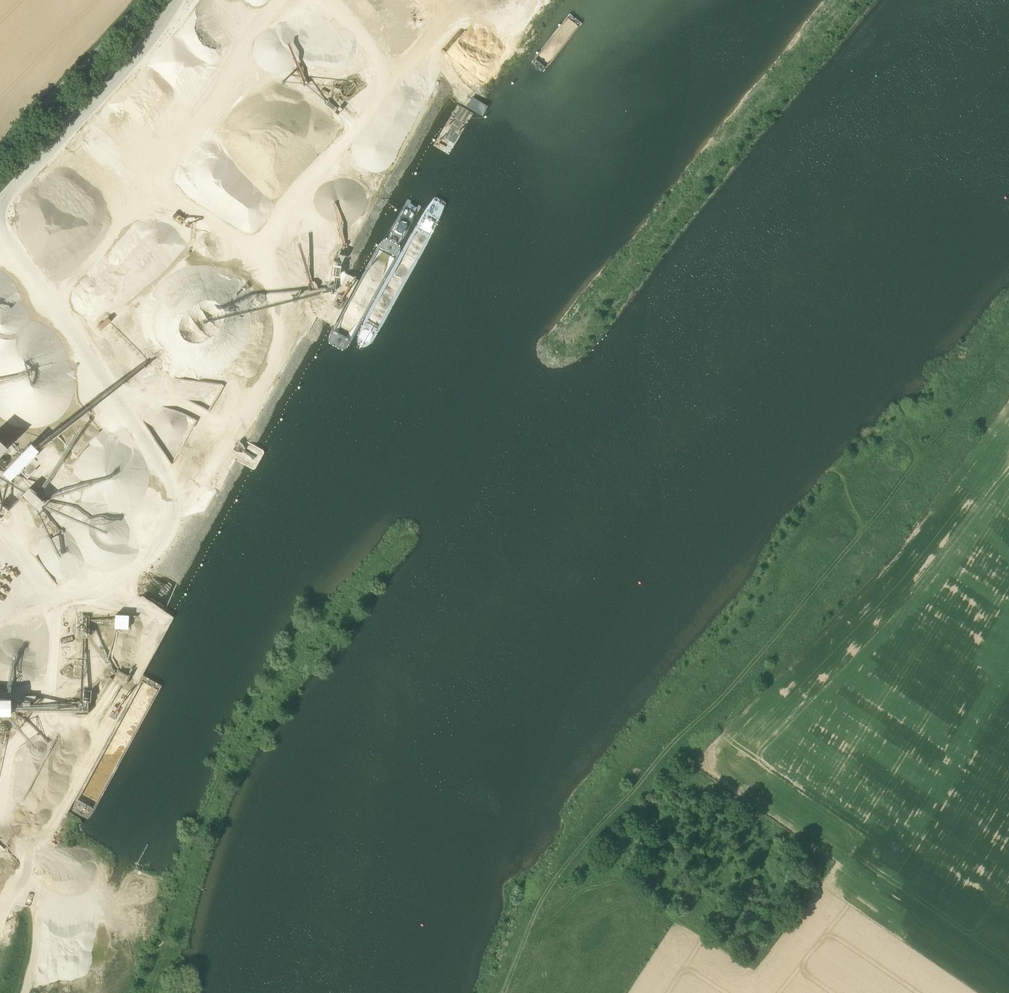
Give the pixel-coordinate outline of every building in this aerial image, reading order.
[(106,317),(97,325),(100,328),(109,320),(106,317)] [(31,443),(2,473),(10,480),(38,450),(31,443)] [(23,494),(38,509),(44,502),(29,488),(23,494)] [(115,615),(115,628),(128,628),(128,615),(115,615)] [(120,670),(117,680),(126,683),(130,673),(120,670)] [(0,699),(0,715),(10,715),(10,699),(0,699)]
